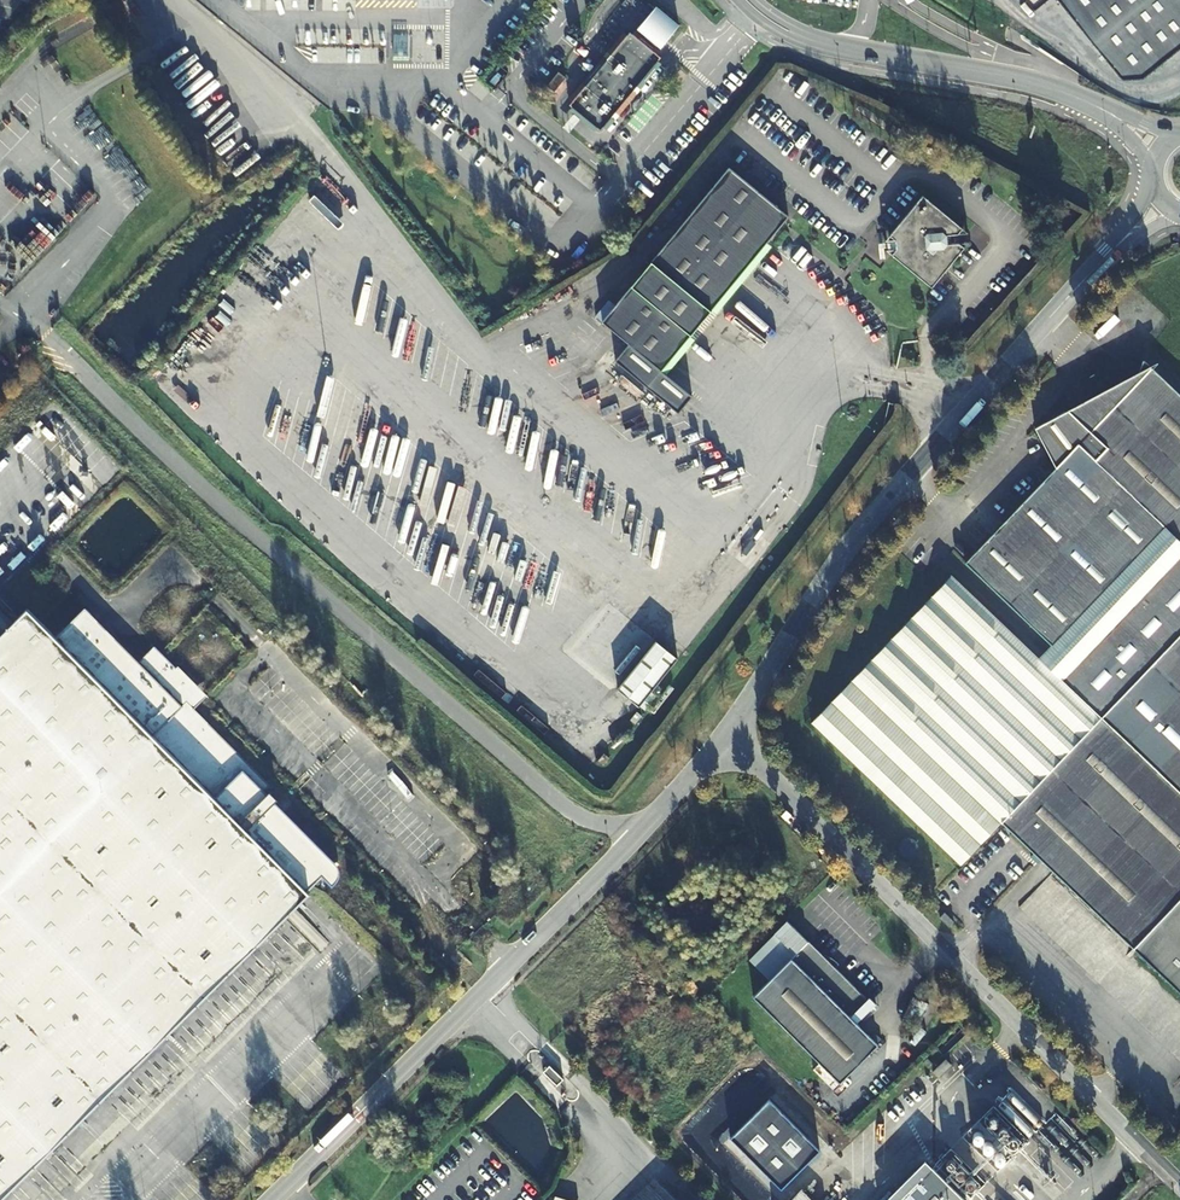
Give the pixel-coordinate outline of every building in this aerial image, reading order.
[(611,11),(624,23),(636,9),(625,0),(620,0),(611,11)] [(1038,10),(1051,0),(1030,0),(1038,10)] [(1126,79),(1134,88),(1146,78),(1179,51),(1179,0),(1062,0),(1126,79)] [(656,5),(637,28),(660,48),(679,25),(656,5)] [(610,56),(569,105),(600,130),(612,117),(614,118),(616,114),(615,113),(633,90),(635,92),(638,88),(636,87),(661,58),(659,56),(645,45),(630,32),(612,54),(610,56)] [(499,65),(485,81),(496,90),(509,74),(499,65)] [(558,72),(547,86),(554,92),(566,78),(558,72)] [(660,372),(785,216),(725,168),(613,308),(600,324),(627,345),(613,362),(677,414),(691,397),(660,372)] [(923,198),(888,236),(895,242),(897,248),(891,255),(932,288),(964,248),(959,244),(957,237),(963,230),(923,198)] [(587,312),(600,324),(613,308),(600,297),(587,312)] [(1002,824),(1179,990),(1179,401),(1148,371),(1144,364),(1141,363),(1139,375),(1137,383),(1092,431),(1069,410),(1035,428),(1056,470),(966,565),(1052,646),(1039,660),(1101,718),(1002,824)] [(1139,375),(1069,410),(1092,431),(1137,383),(1139,375)] [(964,864),(1002,824),(1101,718),(1039,660),(950,575),(812,722),(964,864)] [(0,637),(0,1199),(310,894),(308,892),(333,866),(317,850),(314,854),(310,851),(314,847),(278,811),(276,813),(270,807),(272,805),(278,800),(270,792),(267,794),(265,791),(270,786),(249,764),(243,768),(239,764),(245,760),(223,738),(218,743),(212,737),(217,732),(194,709),(193,709),(192,711),(186,705),(199,691),(176,669),(155,647),(154,647),(162,656),(160,658),(152,649),(139,662),(85,608),(55,637),(28,609),(0,637)] [(650,635),(611,682),(637,703),(654,682),(649,677),(670,652),(650,635)] [(154,647),(152,649),(160,658),(162,656),(154,647)] [(178,667),(176,669),(199,691),(186,705),(192,711),(193,709),(194,709),(208,696),(178,667)] [(353,708),(348,713),(372,737),(377,731),(353,708)] [(217,732),(212,737),(218,743),(223,738),(217,732)] [(245,760),(239,764),(243,768),(249,764),(245,760)] [(947,914),(942,919),(952,929),(957,924),(947,914)] [(750,960),(771,979),(796,953),(775,933),(750,960)] [(867,999),(809,941),(753,997),(840,1083),(877,1046),(849,1018),(867,999)] [(958,1063),(951,1056),(937,1069),(944,1076),(958,1063)] [(549,1065),(543,1072),(557,1086),(563,1080),(549,1065)] [(821,1151),(771,1098),(731,1136),(781,1188),(821,1151)] [(1008,1149),(1022,1136),(994,1106),(980,1119),(1008,1149)] [(932,1171),(925,1163),(885,1199),(900,1199),(932,1171)] [(932,1171),(900,1199),(959,1199),(932,1171)] [(802,1189),(791,1199),(813,1199),(802,1189)]
